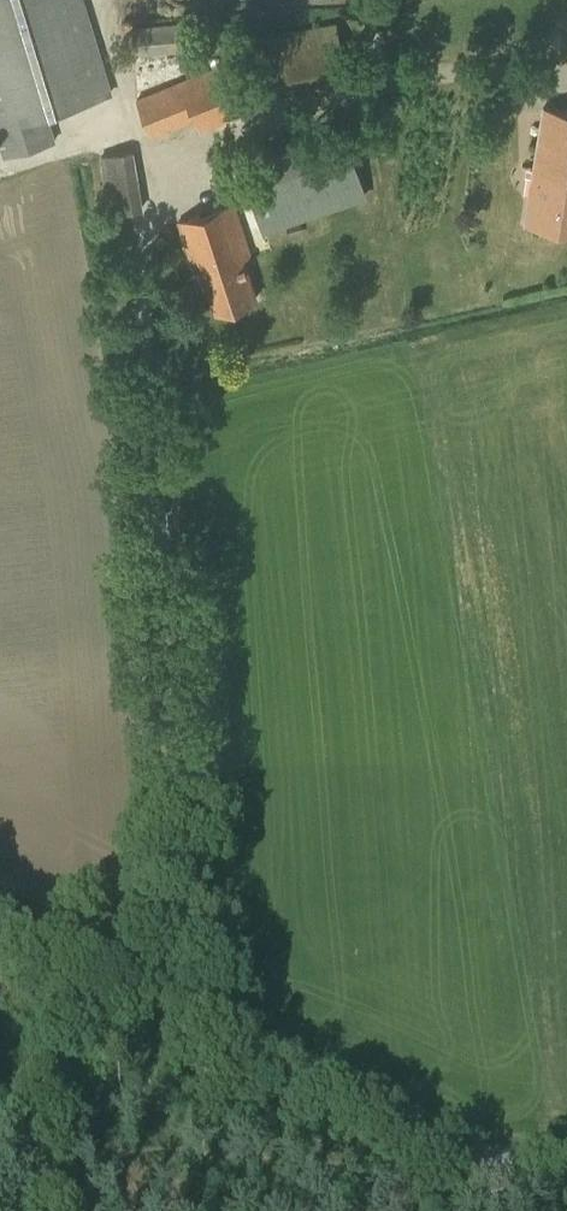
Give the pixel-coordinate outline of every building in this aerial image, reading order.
[(114,94),(85,0),(0,0),(0,142),(5,156),(57,140),(47,111),(114,94)] [(184,51),(182,22),(132,27),(134,55),(184,51)] [(348,81),(335,22),(268,37),(281,95),(348,81)] [(185,25),(190,52),(202,50),(197,23),(185,25)] [(252,111),(233,63),(175,86),(174,84),(137,98),(152,137),(197,120),(201,131),(252,111)] [(527,221),(566,227),(566,110),(544,106),(527,221)] [(244,162),(266,230),(368,194),(346,127),(244,162)] [(143,207),(134,150),(100,155),(110,213),(143,207)] [(233,203),(179,222),(195,270),(203,268),(218,311),(257,297),(244,260),(252,257),(245,237),(233,203)]
